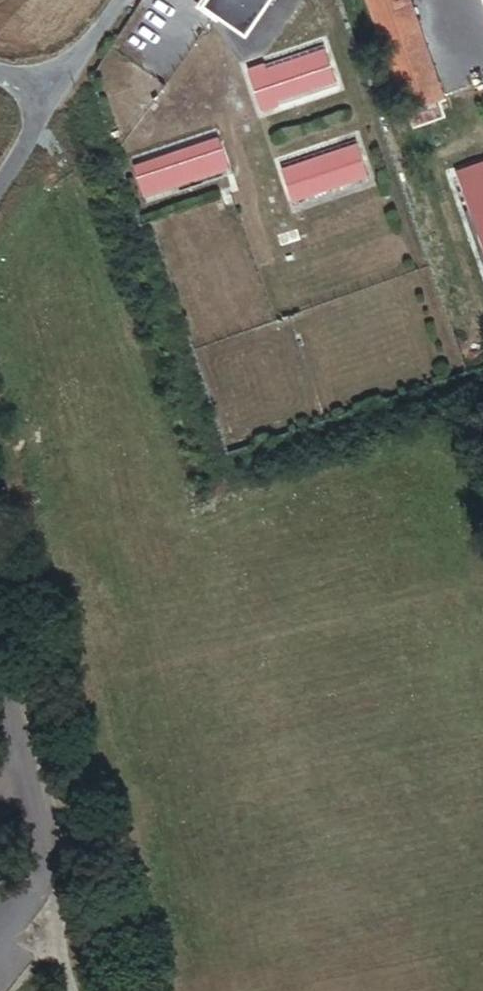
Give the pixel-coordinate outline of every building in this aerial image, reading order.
[(202,6),(247,36),(271,0),(205,0),(202,6)] [(421,26),(412,0),(368,0),(382,40),(421,26)] [(445,97),(421,26),(382,40),(405,110),(445,97)] [(335,79),(325,50),(267,69),(265,64),(247,70),(262,111),(280,105),(278,99),(335,79)] [(220,138),(134,167),(145,196),(229,166),(220,138)] [(358,144),(281,170),(292,200),(369,175),(358,144)] [(448,174),(452,184),(457,182),(482,253),(482,162),(448,174)]
